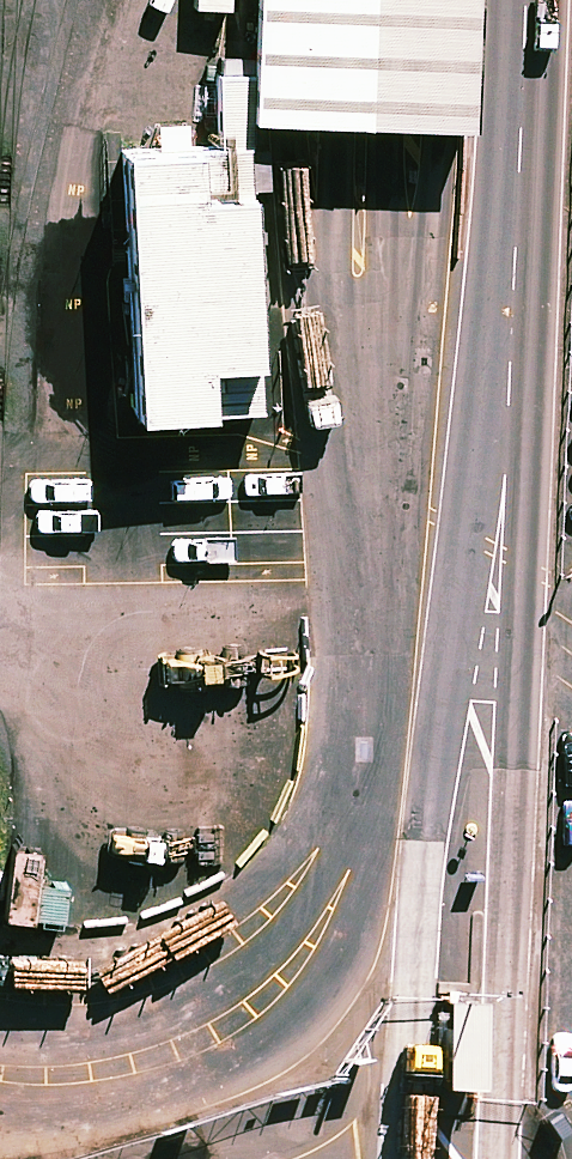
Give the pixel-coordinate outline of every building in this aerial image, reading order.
[(234,94),(467,107),(473,0),(240,0),(234,94)] [(226,142),(118,149),(133,394),(242,387),(226,142)] [(483,1019),(443,1017),(439,1106),(478,1108),(483,1019)]
